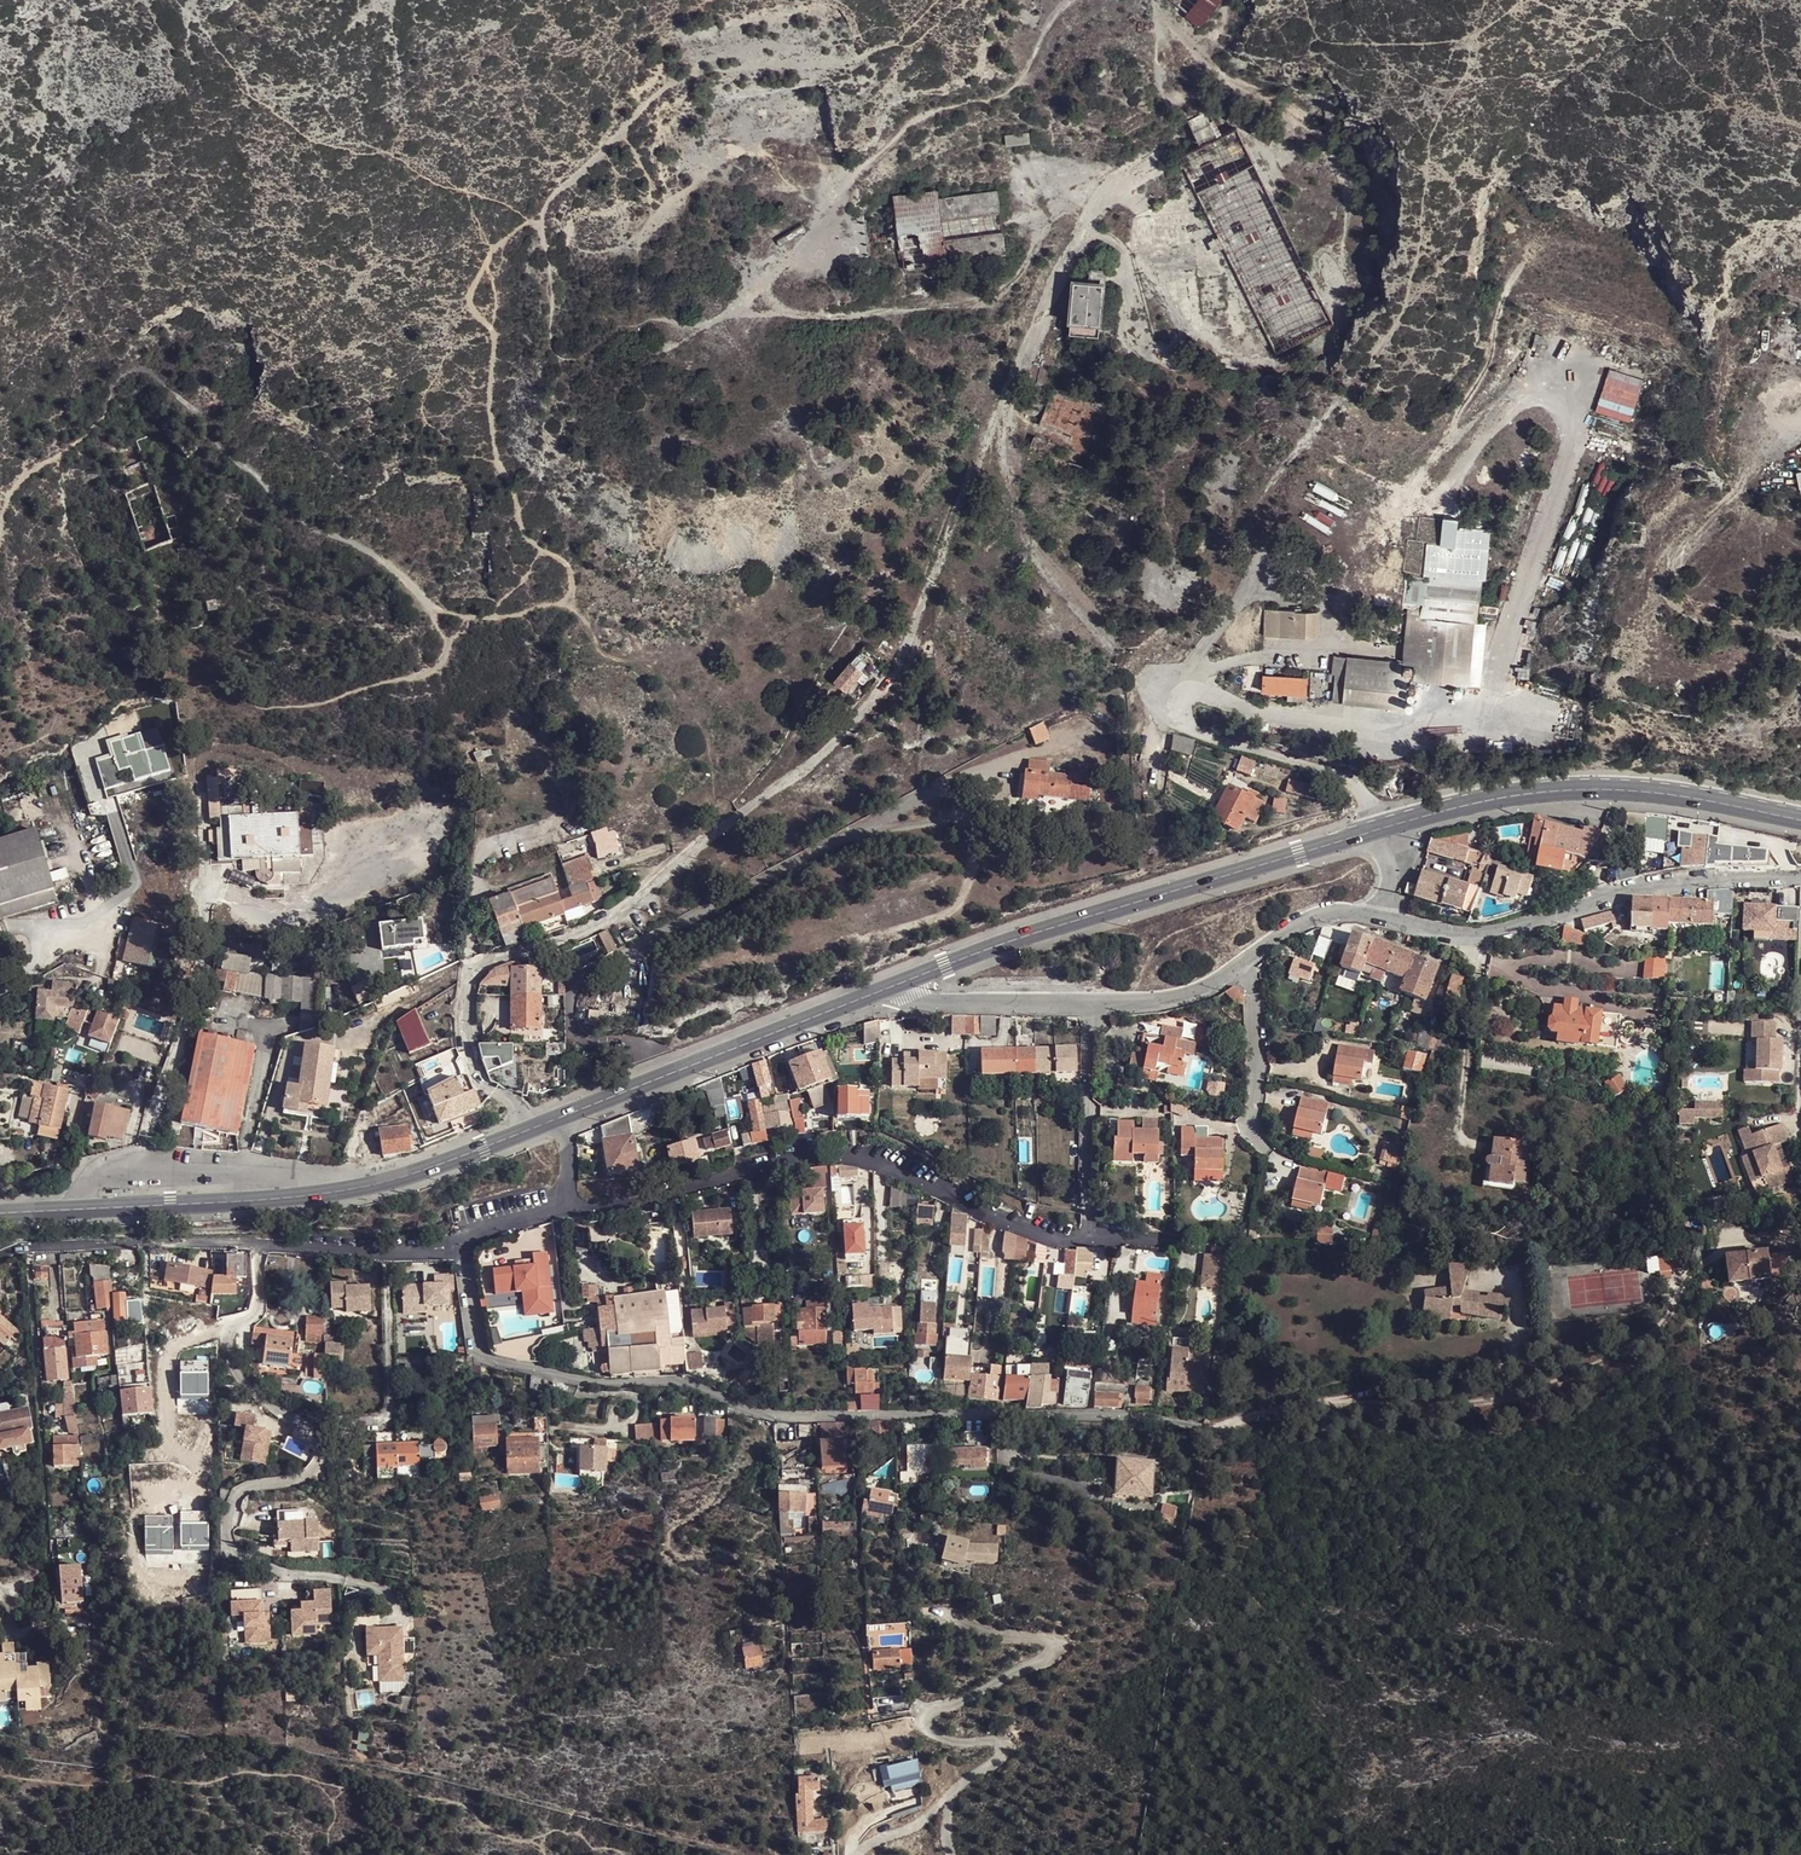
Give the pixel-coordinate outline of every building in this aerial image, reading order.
[(1202,29),(1225,0),(1166,0),(1202,29)] [(1188,117),(1202,144),(1219,135),(1206,108),(1188,117)] [(936,187),(892,193),(903,270),(947,264),(946,257),(938,196),(936,187)] [(998,189),(938,196),(946,257),(1005,250),(998,189)] [(1105,279),(1075,275),(1071,318),(1099,320),(1105,279)] [(1787,349),(1793,351),(1797,336),(1790,335),(1787,349)] [(1628,425),(1644,381),(1610,368),(1593,412),(1628,425)] [(1109,372),(1096,373),(1096,382),(1109,381),(1109,372)] [(1055,384),(1030,443),(1039,446),(1070,459),(1094,468),(1095,463),(1117,408),(1055,384)] [(1130,453),(1122,449),(1113,470),(1122,474),(1130,453)] [(1152,477),(1156,460),(1144,458),(1142,457),(1139,473),(1152,477)] [(125,489),(145,549),(162,544),(173,539),(166,519),(151,479),(134,486),(125,489)] [(1485,581),(1490,531),(1457,527),(1458,516),(1443,514),(1440,541),(1429,540),(1425,570),(1409,572),(1404,606),(1407,606),(1401,659),(1409,661),(1408,678),(1479,687),(1487,624),(1478,623),(1482,580),(1485,581)] [(178,515),(166,519),(173,539),(185,535),(178,515)] [(1267,605),(1265,630),(1319,632),(1320,621),(1320,608),(1296,606),(1294,605),(1267,605)] [(1406,705),(1408,678),(1409,661),(1401,659),(1335,654),(1332,671),(1335,673),(1333,698),(1406,705)] [(852,658),(835,678),(844,687),(857,677),(863,680),(869,672),(852,658)] [(1264,671),(1263,686),(1288,688),(1306,689),(1307,674),(1264,671)] [(1288,688),(1263,686),(1262,694),(1287,696),(1288,688)] [(1305,697),(1306,689),(1288,688),(1287,696),(1305,697)] [(1044,721),(1028,727),(1035,744),(1050,738),(1044,721)] [(169,769),(162,742),(144,746),(140,730),(108,738),(112,757),(95,761),(101,786),(169,769)] [(1174,733),(1170,749),(1190,754),(1194,738),(1174,733)] [(1241,753),(1238,767),(1253,771),(1256,757),(1241,753)] [(1028,756),(1027,767),(1047,770),(1049,759),(1028,756)] [(1073,774),(1047,770),(1027,767),(1023,795),(1038,798),(1038,789),(1042,790),(1042,792),(1069,796),(1073,774)] [(1288,778),(1286,788),(1314,795),(1317,786),(1288,778)] [(1228,782),(1212,814),(1237,826),(1243,814),(1254,820),(1264,801),(1256,797),(1260,791),(1250,785),(1247,791),(1228,782)] [(9,822),(24,819),(19,797),(5,800),(9,822)] [(1274,797),(1271,809),(1284,813),(1288,800),(1274,797)] [(243,806),(209,808),(210,818),(220,817),(221,828),(217,828),(217,830),(210,830),(210,844),(217,843),(219,860),(243,858),(245,870),(257,869),(257,873),(265,881),(277,872),(303,871),(302,854),(315,853),(313,811),(243,815),(243,806)] [(1661,813),(1648,812),(1646,834),(1668,835),(1669,815),(1661,813)] [(1530,860),(1534,866),(1539,867),(1542,849),(1547,821),(1536,817),(1532,836),(1536,837),(1533,850),(1529,850),(1529,854),(1530,860)] [(1635,819),(1634,836),(1639,836),(1638,844),(1643,844),(1646,820),(1635,819)] [(1547,821),(1542,849),(1569,854),(1568,855),(1581,856),(1586,859),(1605,830),(1587,827),(1586,830),(1547,821)] [(52,888),(34,827),(0,838),(0,903),(52,888)] [(596,853),(617,853),(617,838),(608,838),(608,829),(595,829),(596,853)] [(1453,834),(1453,842),(1469,847),(1469,830),(1453,834)] [(1710,837),(1708,866),(1768,862),(1769,845),(1720,842),(1720,835),(1710,833),(1710,837)] [(1710,837),(1690,835),(1688,864),(1708,866),(1710,837)] [(1418,892),(1476,909),(1489,872),(1492,864),(1485,862),(1487,853),(1478,850),(1471,847),(1469,847),(1453,842),(1434,836),(1430,850),(1483,865),(1482,868),(1477,866),(1471,884),(1424,871),(1421,884),(1418,892)] [(1542,849),(1539,867),(1565,871),(1568,855),(1569,854),(1542,849)] [(552,877),(489,900),(491,901),(485,902),(498,933),(501,933),(504,937),(517,934),(514,929),(528,924),(533,935),(577,922),(573,907),(600,897),(593,877),(597,875),(592,860),(587,862),(585,855),(562,864),(574,896),(562,900),(552,877)] [(1535,875),(1499,864),(1490,893),(1504,897),(1504,895),(1517,898),(1518,893),(1529,896),(1535,875)] [(1619,865),(1620,877),(1614,878),(1615,881),(1642,875),(1640,866),(1619,865)] [(723,880),(716,868),(703,876),(710,887),(723,880)] [(1409,890),(1418,892),(1421,884),(1411,881),(1409,890)] [(0,903),(0,920),(57,904),(52,888),(0,903)] [(1672,898),(1635,897),(1635,914),(1634,926),(1670,927),(1671,921),(1672,898)] [(1714,923),(1714,899),(1672,898),(1671,921),(1714,923)] [(1797,905),(1745,903),(1745,930),(1796,931),(1797,905)] [(1612,911),(1582,918),(1585,929),(1609,923),(1614,922),(1612,911)] [(421,921),(380,926),(383,950),(415,945),(414,941),(423,939),(421,921)] [(167,929),(136,922),(131,944),(150,948),(149,957),(154,958),(155,949),(158,949),(162,931),(167,932),(167,929)] [(607,928),(598,931),(604,952),(614,949),(607,928)] [(181,935),(167,932),(162,931),(158,949),(176,954),(181,935)] [(1360,931),(1346,965),(1364,973),(1369,961),(1377,964),(1389,969),(1411,977),(1405,991),(1429,1001),(1444,962),(1430,958),(1408,949),(1384,940),(1360,931)] [(1566,931),(1565,941),(1589,946),(1590,935),(1578,933),(1577,936),(1566,931)] [(1637,941),(1636,950),(1647,950),(1646,941),(1637,941)] [(150,948),(131,944),(126,963),(150,969),(154,958),(149,957),(150,948)] [(223,988),(266,992),(267,990),(270,966),(286,965),(285,949),(266,949),(266,951),(223,951),(222,966),(218,966),(216,978),(225,980),(223,988)] [(1667,977),(1667,956),(1643,956),(1643,977),(1667,977)] [(1313,966),(1293,958),(1287,975),(1307,982),(1313,966)] [(511,1027),(542,1027),(542,967),(513,966),(513,960),(495,966),(483,981),(512,982),(511,1027)] [(1369,961),(1364,973),(1373,976),(1377,964),(1369,961)] [(1384,981),(1389,969),(1377,964),(1373,976),(1384,981)] [(267,990),(285,991),(286,965),(270,966),(267,990)] [(302,966),(286,965),(285,991),(302,991),(302,966)] [(1447,1006),(1459,1009),(1468,977),(1456,974),(1447,1006)] [(370,980),(352,987),(360,1004),(378,996),(370,980)] [(68,1018),(77,996),(78,983),(61,981),(61,992),(52,992),(39,990),(37,1020),(54,1022),(55,1017),(68,1018)] [(53,981),(52,992),(61,992),(61,981),(53,981)] [(92,1003),(77,996),(68,1018),(66,1023),(81,1029),(86,1017),(92,1003)] [(123,1014),(92,1003),(86,1017),(96,1021),(92,1032),(113,1040),(123,1014)] [(1566,1006),(1557,1004),(1556,1015),(1552,1017),(1551,1027),(1553,1031),(1561,1031),(1585,1035),(1585,1041),(1587,1041),(1599,1043),(1602,1010),(1581,1007),(1566,1006)] [(126,1006),(123,1013),(129,1016),(133,1008),(126,1006)] [(416,1008),(396,1020),(409,1052),(430,1043),(416,1008)] [(587,1009),(587,1023),(603,1023),(603,1009),(587,1009)] [(1436,1034),(1438,1030),(1440,1019),(1424,1015),(1421,1031),(1436,1034)] [(986,1017),(971,1016),(971,1034),(985,1034),(986,1017)] [(999,1034),(999,1017),(986,1017),(985,1034),(999,1034)] [(884,1019),(867,1024),(869,1043),(871,1043),(883,1041),(884,1019)] [(1777,1021),(1755,1021),(1754,1039),(1760,1039),(1759,1080),(1780,1081),(1780,1069),(1783,1069),(1785,1039),(1777,1039),(1777,1021)] [(1348,1026),(1338,1024),(1337,1032),(1355,1035),(1357,1025),(1348,1024),(1348,1026)] [(1179,1029),(1159,1026),(1157,1037),(1161,1038),(1177,1041),(1179,1029)] [(256,1043),(199,1031),(180,1118),(235,1131),(256,1043)] [(1433,1047),(1435,1037),(1436,1034),(1421,1031),(1418,1045),(1433,1047)] [(1561,1031),(1560,1040),(1586,1043),(1587,1041),(1585,1041),(1585,1035),(1561,1031)] [(831,1052),(828,1037),(819,1040),(823,1053),(824,1055),(830,1053),(831,1052)] [(1177,1041),(1161,1038),(1160,1048),(1183,1053),(1191,1055),(1193,1044),(1177,1041)] [(883,1051),(883,1041),(871,1043),(871,1051),(883,1051)] [(298,1098),(324,1104),(328,1081),(330,1069),(331,1060),(335,1047),(307,1042),(299,1085),(296,1099),(298,1098)] [(519,1042),(484,1042),(483,1057),(488,1070),(494,1071),(520,1090),(519,1042)] [(1366,1049),(1337,1044),(1333,1077),(1353,1080),(1362,1082),(1366,1049)] [(1155,1047),(1146,1046),(1144,1056),(1141,1070),(1136,1069),(1134,1081),(1155,1084),(1158,1067),(1166,1068),(1180,1070),(1181,1064),(1183,1053),(1160,1048),(1155,1047)] [(1079,1047),(1060,1048),(1060,1072),(1081,1071),(1079,1047)] [(1041,1048),(1019,1049),(1020,1072),(1041,1072),(1041,1048)] [(1041,1048),(1041,1072),(1060,1072),(1060,1048),(1041,1048)] [(1437,1048),(1436,1048),(1433,1058),(1440,1060),(1443,1050),(1437,1048)] [(986,1050),(986,1073),(1001,1073),(1020,1072),(1019,1049),(986,1050)] [(1431,1055),(1413,1049),(1407,1068),(1425,1073),(1431,1055)] [(916,1059),(895,1058),(895,1085),(922,1085),(922,1077),(950,1077),(950,1052),(921,1052),(922,1056),(919,1059),(916,1059)] [(786,1064),(784,1053),(772,1057),(775,1068),(786,1064)] [(823,1053),(792,1063),(797,1076),(802,1091),(811,1089),(827,1083),(833,1081),(824,1055),(823,1053)] [(830,1053),(824,1055),(833,1081),(833,1083),(840,1081),(830,1053)] [(1144,1056),(1129,1054),(1127,1067),(1129,1068),(1136,1069),(1141,1070),(1144,1056)] [(54,1077),(58,1062),(53,1061),(48,1060),(45,1074),(54,1077)] [(768,1061),(756,1064),(758,1069),(764,1096),(772,1095),(770,1085),(774,1084),(768,1061)] [(438,1068),(420,1076),(424,1091),(428,1089),(442,1081),(444,1081),(438,1068)] [(1136,1069),(1129,1068),(1127,1079),(1134,1081),(1136,1069)] [(1180,1070),(1166,1068),(1165,1075),(1179,1076),(1183,1077),(1184,1071),(1180,1070)] [(467,1070),(457,1075),(461,1085),(463,1093),(475,1089),(472,1081),(467,1070)] [(738,1070),(724,1076),(725,1084),(741,1078),(738,1070)] [(1001,1073),(986,1073),(986,1082),(1001,1082),(1001,1073)] [(448,1098),(463,1093),(461,1085),(457,1075),(444,1081),(442,1081),(448,1098)] [(1619,1075),(1609,1080),(1618,1095),(1627,1090),(1619,1075)] [(724,1076),(700,1086),(711,1092),(714,1107),(717,1107),(728,1105),(725,1084),(724,1076)] [(795,1094),(802,1091),(797,1076),(791,1077),(792,1083),(795,1094)] [(1353,1080),(1333,1077),(1332,1084),(1351,1087),(1353,1080)] [(25,1119),(41,1122),(45,1102),(43,1102),(47,1083),(35,1080),(25,1119)] [(481,1105),(475,1089),(463,1093),(448,1098),(442,1081),(428,1089),(428,1092),(439,1121),(481,1105)] [(41,1122),(61,1126),(70,1087),(47,1083),(43,1102),(45,1102),(41,1122)] [(282,1108),(294,1110),(296,1110),(298,1098),(296,1099),(299,1085),(287,1083),(282,1108)] [(830,1093),(827,1083),(811,1089),(814,1099),(830,1093)] [(859,1088),(842,1088),(842,1117),(873,1117),(873,1092),(859,1092),(859,1088)] [(424,1091),(418,1094),(419,1097),(428,1092),(428,1089),(424,1091)] [(752,1102),(756,1123),(763,1123),(765,1129),(765,1131),(768,1130),(793,1125),(789,1111),(795,1110),(793,1100),(792,1093),(777,1096),(778,1105),(767,1107),(765,1100),(752,1102)] [(1328,1104),(1300,1098),(1298,1111),(1300,1112),(1299,1118),(1296,1117),(1294,1129),(1312,1133),(1322,1136),(1328,1104)] [(799,1136),(809,1135),(807,1120),(803,1099),(793,1100),(795,1110),(798,1127),(799,1130),(799,1136)] [(91,1133),(109,1137),(109,1132),(115,1103),(98,1100),(91,1133)] [(1725,1100),(1696,1100),(1696,1107),(1725,1108),(1725,1100)] [(663,1111),(670,1109),(669,1102),(662,1105),(663,1111)] [(129,1106),(115,1103),(109,1132),(124,1135),(129,1106)] [(728,1105),(717,1107),(718,1116),(730,1115),(728,1105)] [(168,1126),(177,1128),(178,1108),(170,1106),(168,1126)] [(632,1120),(604,1128),(606,1141),(635,1136),(632,1120)] [(1784,1122),(1758,1132),(1759,1137),(1753,1139),(1761,1163),(1755,1164),(1759,1176),(1766,1174),(1770,1186),(1794,1177),(1788,1157),(1781,1160),(1776,1143),(1790,1138),(1784,1122)] [(381,1127),(385,1152),(411,1147),(408,1123),(381,1127)] [(1133,1123),(1116,1123),(1117,1140),(1113,1140),(1113,1154),(1131,1155),(1143,1155),(1142,1158),(1157,1158),(1158,1132),(1133,1131),(1133,1123)] [(1750,1124),(1741,1128),(1750,1152),(1745,1154),(1753,1179),(1759,1176),(1755,1164),(1761,1163),(1753,1139),(1759,1137),(1758,1132),(1754,1133),(1750,1124)] [(1195,1128),(1181,1128),(1180,1142),(1177,1142),(1177,1155),(1180,1154),(1180,1158),(1193,1158),(1193,1172),(1202,1172),(1222,1172),(1223,1139),(1196,1139),(1195,1128)] [(1312,1133),(1294,1129),(1293,1135),(1311,1139),(1312,1133)] [(771,1142),(768,1130),(765,1131),(758,1132),(754,1133),(756,1145),(771,1142)] [(729,1131),(714,1135),(715,1135),(718,1146),(718,1148),(731,1144),(733,1143),(729,1131)] [(754,1133),(745,1134),(746,1140),(747,1147),(756,1145),(754,1133)] [(711,1148),(718,1146),(715,1135),(708,1137),(711,1148)] [(635,1136),(606,1141),(612,1173),(640,1167),(635,1136)] [(675,1168),(702,1160),(697,1138),(671,1146),(675,1168)] [(1494,1140),(1492,1159),(1490,1159),(1487,1160),(1486,1163),(1488,1166),(1491,1167),(1489,1184),(1514,1187),(1514,1184),(1525,1185),(1528,1172),(1530,1173),(1534,1145),(1494,1140)] [(1380,1160),(1400,1165),(1406,1146),(1385,1141),(1380,1160)] [(1131,1155),(1113,1154),(1113,1163),(1131,1163),(1131,1155)] [(829,1169),(814,1170),(816,1191),(831,1189),(829,1169)] [(862,1177),(861,1171),(856,1169),(843,1169),(844,1180),(858,1179),(857,1177),(862,1177)] [(1327,1176),(1299,1170),(1296,1183),(1299,1183),(1297,1190),(1294,1189),(1292,1200),(1311,1205),(1320,1207),(1327,1176)] [(825,1191),(793,1195),(796,1218),(827,1214),(825,1191)] [(1311,1205),(1292,1200),(1291,1206),(1310,1211),(1311,1205)] [(936,1208),(926,1207),(925,1224),(935,1226),(936,1208)] [(734,1214),(695,1217),(697,1241),(736,1238),(734,1214)] [(971,1217),(955,1215),(953,1245),(968,1247),(971,1217)] [(1751,1215),(1732,1217),(1733,1223),(1752,1222),(1751,1215)] [(987,1256),(991,1223),(975,1222),(971,1254),(987,1256)] [(865,1223),(846,1224),(848,1262),(867,1261),(865,1223)] [(1331,1230),(1319,1230),(1319,1243),(1332,1243),(1331,1230)] [(1690,1230),(1674,1237),(1678,1245),(1694,1238),(1690,1230)] [(1017,1260),(1019,1237),(1011,1235),(1009,1259),(1017,1260)] [(1030,1241),(1019,1237),(1017,1260),(1016,1262),(1028,1263),(1030,1241)] [(1773,1276),(1771,1249),(1748,1251),(1750,1278),(1773,1276)] [(1080,1251),(1080,1253),(1079,1266),(1090,1268),(1092,1252),(1092,1251),(1080,1251)] [(1729,1253),(1731,1279),(1750,1278),(1748,1251),(1729,1253)] [(1080,1253),(1069,1252),(1066,1279),(1077,1280),(1079,1266),(1080,1253)] [(520,1269),(497,1271),(499,1295),(526,1292),(540,1291),(542,1315),(556,1313),(551,1254),(536,1255),(537,1267),(535,1268),(520,1269)] [(1223,1288),(1227,1257),(1208,1255),(1204,1286),(1223,1288)] [(1682,1258),(1666,1259),(1666,1262),(1658,1263),(1660,1280),(1671,1279),(1671,1277),(1684,1276),(1682,1258)] [(246,1259),(228,1259),(228,1282),(214,1282),(212,1301),(237,1302),(237,1283),(246,1282),(246,1259)] [(888,1280),(904,1280),(904,1259),(889,1259),(888,1280)] [(60,1268),(64,1268),(77,1268),(76,1260),(60,1260),(60,1268)] [(1453,1298),(1426,1294),(1423,1318),(1450,1323),(1454,1305),(1461,1304),(1462,1313),(1501,1322),(1510,1299),(1463,1291),(1472,1263),(1451,1262),(1453,1298)] [(111,1289),(110,1272),(91,1269),(92,1291),(95,1290),(97,1309),(108,1308),(104,1289),(111,1289)] [(168,1270),(166,1287),(192,1291),(195,1275),(168,1270)] [(1135,1326),(1158,1329),(1165,1273),(1152,1271),(1151,1281),(1142,1280),(1135,1326)] [(48,1272),(36,1272),(35,1285),(48,1285),(48,1272)] [(195,1275),(192,1291),(209,1293),(209,1288),(212,1289),(213,1286),(209,1286),(211,1278),(195,1275)] [(434,1285),(402,1286),(403,1312),(426,1311),(426,1308),(450,1307),(451,1294),(454,1294),(453,1276),(434,1276),(434,1285)] [(347,1282),(332,1283),(334,1307),(349,1306),(349,1311),(373,1309),(371,1285),(348,1286),(347,1282)] [(192,1291),(166,1287),(164,1296),(184,1299),(184,1302),(206,1305),(209,1293),(192,1291)] [(540,1291),(526,1292),(528,1316),(542,1315),(540,1291)] [(600,1332),(582,1333),(583,1344),(588,1343),(588,1349),(592,1349),(592,1354),(597,1354),(598,1366),(598,1375),(608,1375),(608,1377),(633,1377),(662,1375),(662,1367),(666,1367),(666,1364),(687,1363),(684,1320),(671,1321),(669,1297),(615,1299),(589,1302),(589,1305),(598,1305),(600,1332)] [(113,1300),(115,1332),(127,1331),(127,1329),(126,1317),(125,1299),(113,1300)] [(907,1329),(905,1303),(873,1306),(873,1301),(857,1303),(859,1329),(878,1327),(879,1332),(907,1329)] [(777,1308),(754,1308),(754,1312),(747,1312),(747,1328),(765,1327),(764,1324),(777,1323),(777,1308)] [(727,1311),(693,1314),(695,1335),(729,1333),(727,1311)] [(829,1345),(829,1311),(802,1311),(802,1345),(829,1345)] [(923,1324),(940,1324),(940,1314),(925,1313),(923,1324)] [(144,1316),(126,1317),(127,1329),(145,1329),(144,1316)] [(4,1350),(18,1334),(9,1326),(12,1323),(6,1317),(3,1321),(0,1318),(0,1347),(4,1350)] [(312,1335),(326,1334),(324,1317),(311,1318),(312,1335)] [(940,1324),(923,1324),(923,1334),(921,1334),(919,1346),(941,1346),(941,1335),(939,1335),(940,1324)] [(46,1386),(67,1384),(60,1326),(41,1328),(46,1386)] [(77,1364),(107,1361),(104,1328),(73,1331),(74,1336),(68,1337),(68,1345),(75,1345),(77,1364)] [(947,1381),(972,1384),(976,1337),(951,1336),(947,1381)] [(266,1339),(252,1337),(250,1347),(256,1349),(265,1350),(266,1341),(266,1339)] [(860,1352),(860,1339),(852,1339),(853,1352),(860,1352)] [(293,1345),(266,1341),(265,1350),(264,1356),(263,1366),(289,1370),(293,1345)] [(344,1343),(326,1344),(327,1354),(327,1359),(327,1361),(345,1360),(344,1343)] [(703,1354),(692,1355),(693,1372),(705,1371),(703,1354)] [(940,1358),(932,1358),(932,1366),(940,1367),(940,1358)] [(1011,1359),(1011,1371),(1021,1371),(1022,1359),(1011,1359)] [(1210,1361),(1172,1360),(1172,1390),(1209,1392),(1210,1361)] [(207,1363),(181,1363),(181,1397),(208,1396),(207,1363)] [(975,1374),(974,1377),(1002,1381),(1003,1366),(993,1365),(992,1376),(975,1374)] [(483,1380),(483,1368),(470,1367),(471,1373),(471,1380),(483,1380)] [(727,1377),(705,1371),(701,1383),(724,1389),(727,1377)] [(1032,1397),(1034,1382),(1035,1371),(1029,1371),(1021,1371),(1011,1371),(1008,1397),(1007,1404),(1031,1404),(1032,1397)] [(869,1372),(857,1373),(858,1400),(877,1399),(876,1385),(870,1385),(869,1372)] [(1002,1381),(974,1377),(973,1390),(992,1393),(1001,1393),(1002,1381)] [(535,1378),(535,1396),(550,1397),(549,1381),(535,1378)] [(1074,1379),(1073,1386),(1091,1387),(1092,1381),(1074,1379)] [(792,1391),(792,1381),(782,1382),(783,1391),(792,1391)] [(1054,1382),(1034,1382),(1032,1397),(1052,1397),(1054,1382)] [(1073,1386),(1071,1385),(1068,1407),(1090,1410),(1093,1388),(1091,1387),(1073,1386)] [(153,1416),(151,1386),(121,1389),(124,1427),(129,1427),(128,1418),(153,1416)] [(973,1390),(972,1390),(971,1401),(991,1402),(992,1393),(973,1390)] [(1139,1390),(1139,1400),(1141,1400),(1151,1401),(1153,1401),(1154,1390),(1139,1390)] [(1052,1397),(1032,1397),(1031,1404),(1030,1411),(1046,1411),(1046,1407),(1058,1407),(1057,1396),(1052,1397)] [(1123,1411),(1123,1398),(1099,1397),(1099,1410),(1123,1411)] [(62,1423),(75,1422),(72,1398),(64,1399),(62,1399),(62,1423)] [(882,1399),(877,1399),(877,1403),(866,1403),(866,1411),(882,1411),(882,1399)] [(8,1415),(7,1409),(7,1406),(0,1407),(0,1417),(8,1415)] [(31,1449),(27,1433),(32,1432),(28,1411),(17,1414),(8,1415),(0,1417),(0,1455),(31,1449)] [(500,1417),(474,1418),(474,1428),(498,1426),(501,1426),(500,1417)] [(257,1421),(237,1418),(235,1432),(248,1435),(244,1457),(252,1458),(250,1466),(262,1468),(267,1437),(254,1434),(257,1421)] [(697,1440),(696,1418),(671,1419),(672,1439),(672,1440),(697,1440)] [(718,1418),(707,1418),(708,1438),(718,1437),(719,1436),(718,1418)] [(672,1439),(671,1419),(663,1419),(664,1439),(672,1439)] [(652,1423),(635,1424),(636,1442),(654,1440),(652,1423)] [(852,1425),(835,1426),(836,1434),(852,1434),(852,1425)] [(889,1425),(875,1425),(874,1439),(889,1439),(889,1425)] [(919,1425),(903,1425),(905,1440),(920,1439),(919,1425)] [(986,1427),(985,1428),(986,1437),(967,1438),(968,1455),(951,1456),(953,1471),(968,1470),(968,1473),(990,1472),(989,1453),(993,1453),(990,1425),(988,1425),(987,1426),(986,1427)] [(498,1426),(474,1428),(475,1447),(479,1447),(499,1446),(498,1426)] [(812,1427),(801,1426),(801,1441),(813,1441),(812,1427)] [(524,1433),(509,1434),(510,1445),(524,1444),(524,1433)] [(273,1437),(267,1437),(262,1468),(268,1469),(273,1437)] [(595,1448),(606,1449),(607,1440),(595,1440),(595,1448)] [(420,1447),(399,1448),(400,1470),(421,1469),(420,1464),(437,1464),(436,1459),(445,1458),(445,1452),(446,1447),(444,1443),(441,1441),(437,1441),(434,1443),(433,1447),(420,1447)] [(538,1445),(509,1447),(511,1474),(539,1473),(539,1463),(538,1445)] [(546,1463),(546,1445),(538,1445),(539,1463),(546,1463)] [(937,1446),(902,1448),(903,1459),(911,1459),(938,1458),(937,1446)] [(399,1448),(378,1450),(378,1463),(379,1482),(400,1482),(400,1477),(400,1470),(399,1448)] [(581,1448),(580,1470),(591,1471),(606,1472),(607,1462),(616,1463),(616,1449),(606,1449),(595,1448),(581,1448)] [(70,1449),(52,1450),(53,1469),(71,1469),(71,1464),(70,1450),(70,1449)] [(837,1449),(816,1450),(818,1479),(839,1478),(837,1449)] [(78,1450),(70,1450),(71,1464),(79,1464),(78,1450)] [(365,1463),(378,1463),(378,1450),(364,1450),(365,1463)] [(252,1458),(244,1457),(242,1465),(250,1466),(252,1458)] [(938,1458),(911,1459),(911,1473),(938,1472),(938,1458)] [(1164,1461),(1126,1459),(1124,1494),(1162,1496),(1164,1461)] [(591,1471),(580,1470),(580,1478),(590,1479),(591,1471)] [(789,1497),(788,1488),(780,1488),(780,1498),(789,1497)] [(891,1492),(872,1489),(871,1501),(889,1504),(891,1492)] [(502,1508),(500,1497),(482,1502),(484,1512),(502,1508)] [(789,1497),(780,1498),(781,1516),(790,1516),(807,1514),(806,1497),(789,1497)] [(869,1513),(887,1516),(889,1504),(871,1501),(869,1513)] [(209,1514),(181,1515),(182,1549),(210,1548),(209,1514)] [(307,1514),(280,1516),(281,1543),(320,1542),(319,1525),(308,1526),(307,1514)] [(790,1516),(781,1516),(783,1540),(789,1540),(791,1539),(790,1516)] [(173,1518),(145,1518),(146,1553),(174,1554),(173,1518)] [(858,1526),(850,1526),(851,1537),(859,1538),(858,1526)] [(69,1534),(57,1534),(57,1544),(70,1543),(69,1534)] [(971,1539),(949,1535),(942,1559),(964,1564),(966,1560),(970,1543),(971,1539)] [(997,1563),(998,1544),(970,1543),(966,1560),(997,1563)] [(59,1563),(60,1574),(81,1572),(80,1562),(59,1563)] [(81,1572),(60,1574),(62,1594),(63,1609),(84,1608),(81,1572)] [(265,1590),(235,1591),(236,1603),(265,1601),(265,1590)] [(303,1611),(293,1612),(294,1635),(309,1634),(309,1625),(308,1624),(333,1622),(330,1591),(307,1592),(308,1603),(309,1611),(303,1611)] [(265,1601),(236,1603),(235,1616),(248,1615),(249,1641),(268,1640),(266,1613),(265,1601)] [(400,1628),(365,1629),(366,1650),(380,1649),(381,1664),(377,1664),(377,1679),(402,1678),(400,1628)] [(757,1637),(740,1641),(745,1660),(762,1657),(757,1637)] [(4,1695),(15,1694),(13,1657),(12,1646),(0,1647),(1,1657),(0,1657),(0,1705),(5,1705),(4,1695)] [(380,1649),(366,1650),(365,1654),(376,1653),(377,1664),(381,1664),(380,1649)] [(874,1667),(901,1667),(901,1650),(874,1651),(874,1667)] [(24,1656),(13,1657),(15,1694),(16,1706),(23,1705),(24,1714),(40,1713),(39,1700),(49,1699),(47,1665),(36,1666),(36,1669),(26,1670),(24,1656)] [(893,1792),(922,1784),(917,1759),(887,1767),(893,1792)] [(818,1780),(797,1779),(798,1798),(795,1798),(798,1833),(828,1831),(826,1819),(811,1820),(810,1793),(819,1793),(818,1780)]
